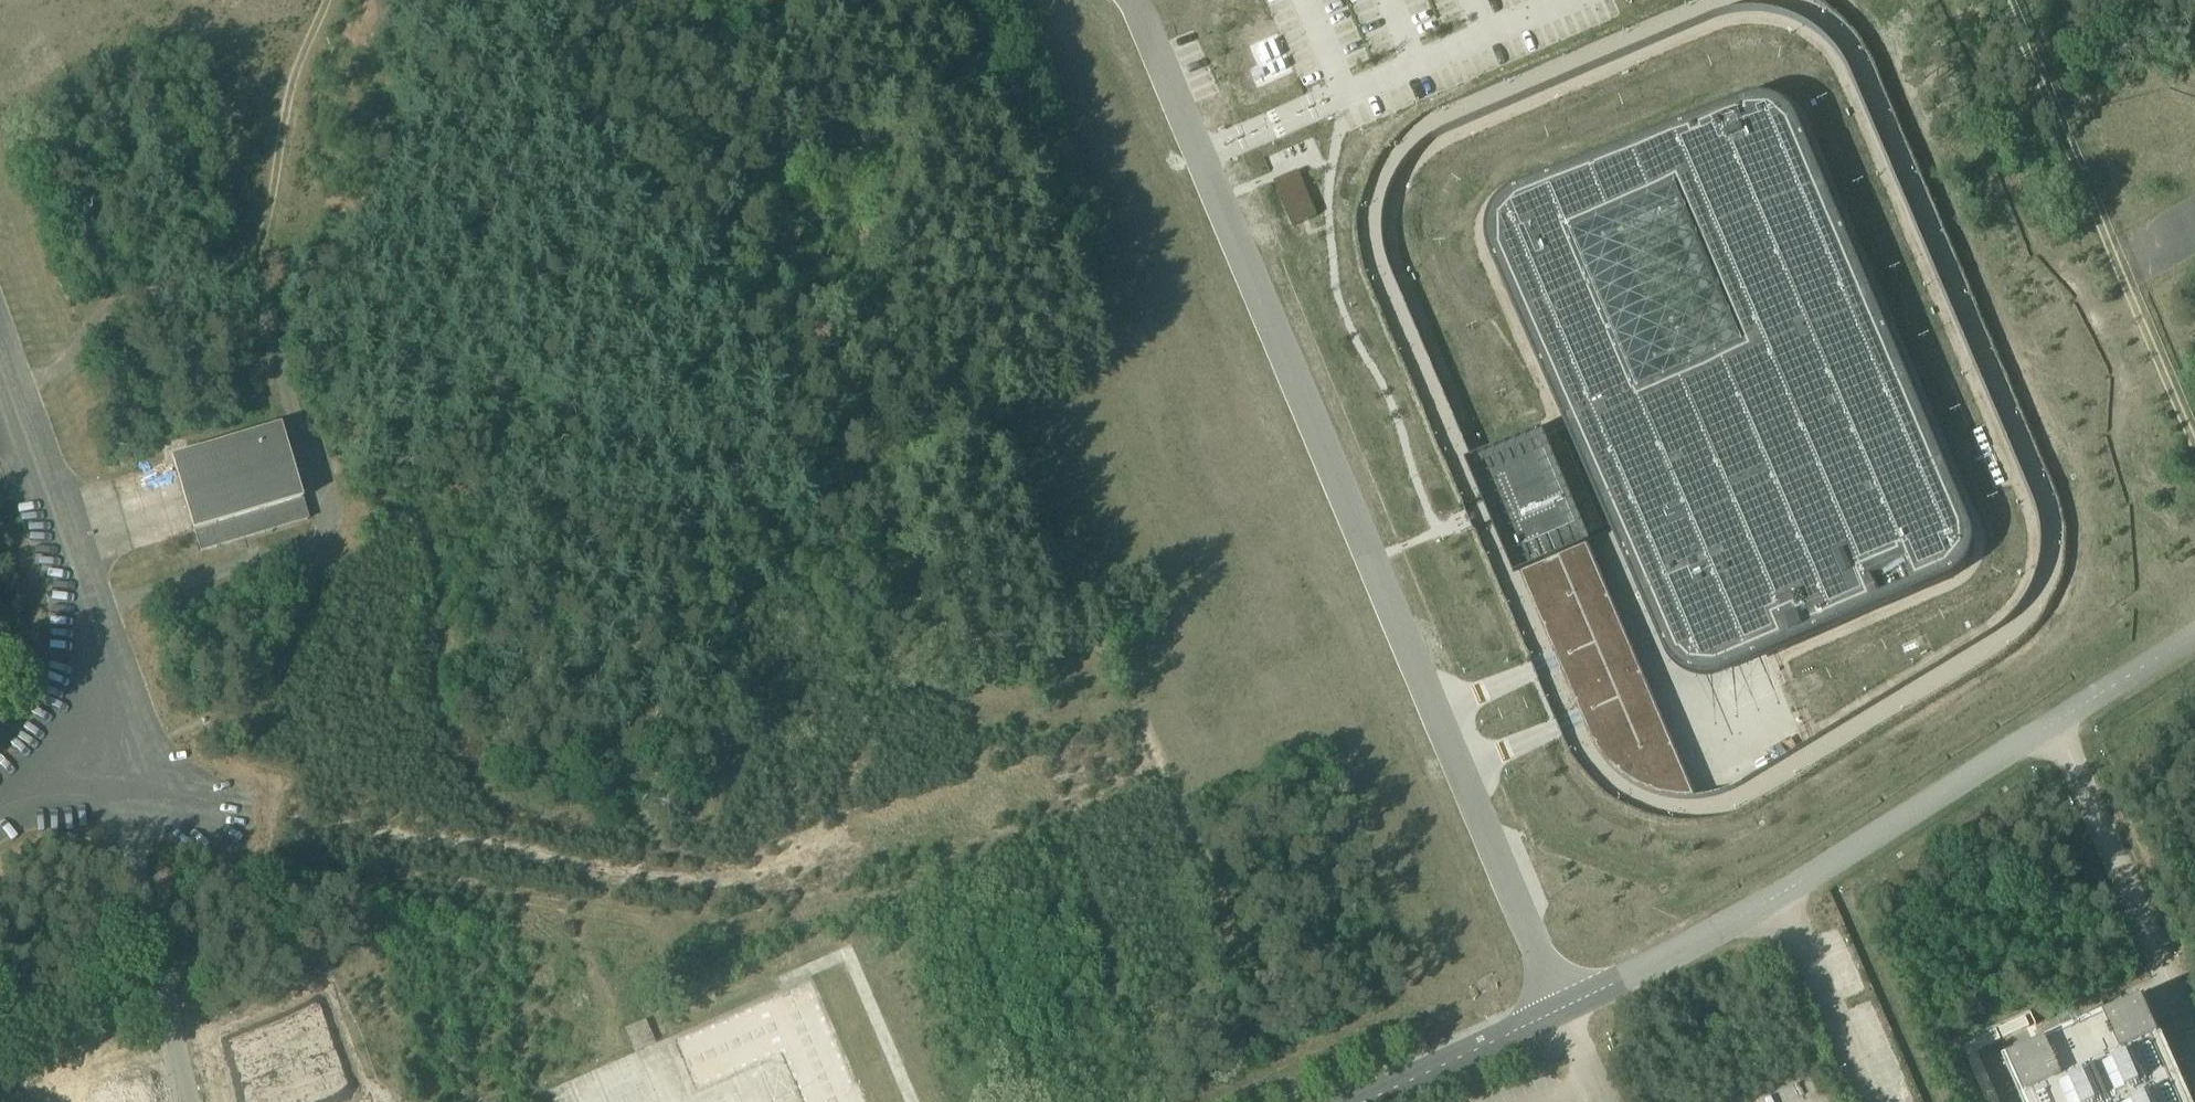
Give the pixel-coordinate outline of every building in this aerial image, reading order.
[(1794,129),(1794,128),(1787,114),(1783,110),(1775,104),(1765,101),(1755,99),(1746,100),(1504,197),(1497,200),(1491,206),(1486,213),(1481,223),(1479,231),(1479,242),(1480,252),(1484,260),(1654,648),(1660,660),(1661,662),(1664,669),(1669,675),(1675,680),(1682,683),(1689,686),(1696,687),(1704,687),(1711,686),(1718,684),(1952,586),(1958,582),(1963,578),(1967,572),(1970,566),(1973,560),(1974,553),(1974,546),(1973,539),(1971,533),(1968,526),(1794,129)] [(288,454),(280,429),(218,448),(200,453),(172,461),(172,463),(177,462),(197,531),(193,532),(193,534),(195,533),(201,552),(206,550),(224,545),(232,542),(244,539),(254,536),(308,520),(294,476),(288,454)] [(1472,461),(1466,463),(1513,578),(1521,575),(1591,545),(1543,431),(1472,461)] [(2020,1101),(2189,1101),(2145,1003),(2004,1066),(2020,1101)]
